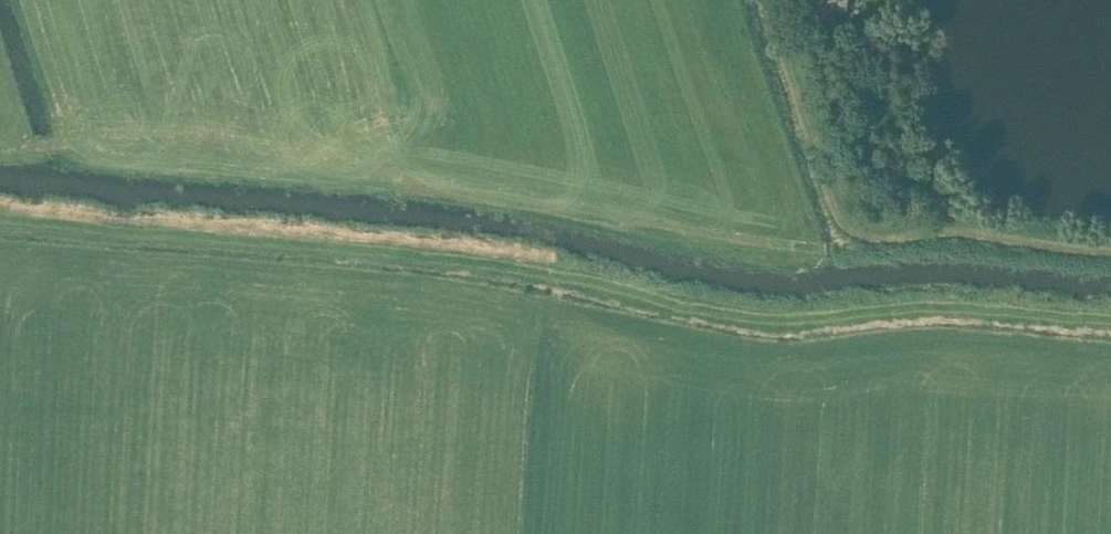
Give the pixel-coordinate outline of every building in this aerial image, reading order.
[(810,23),(848,13),(845,0),(805,0),(810,23)]
